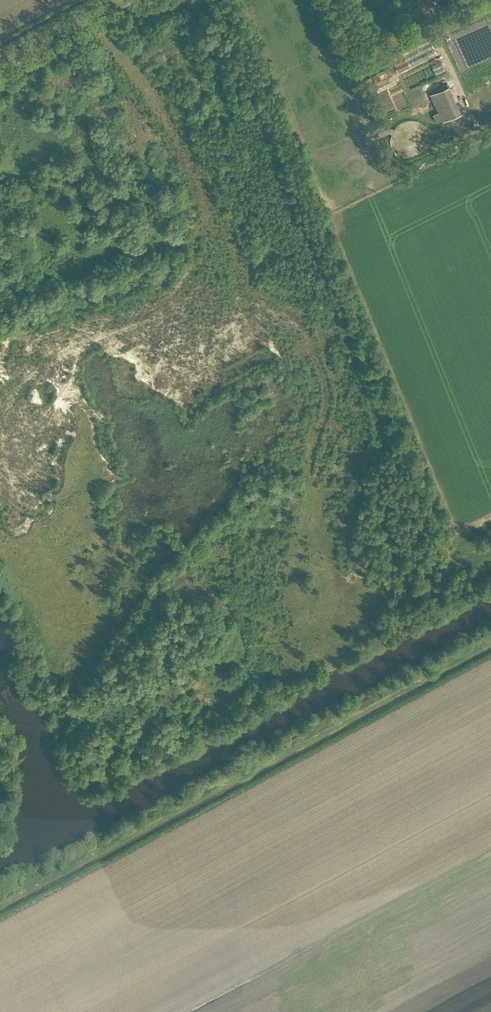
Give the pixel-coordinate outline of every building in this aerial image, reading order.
[(428,37),(386,58),(388,62),(392,60),(398,72),(436,53),(428,37)] [(462,113),(450,86),(431,94),(443,122),(462,113)]
